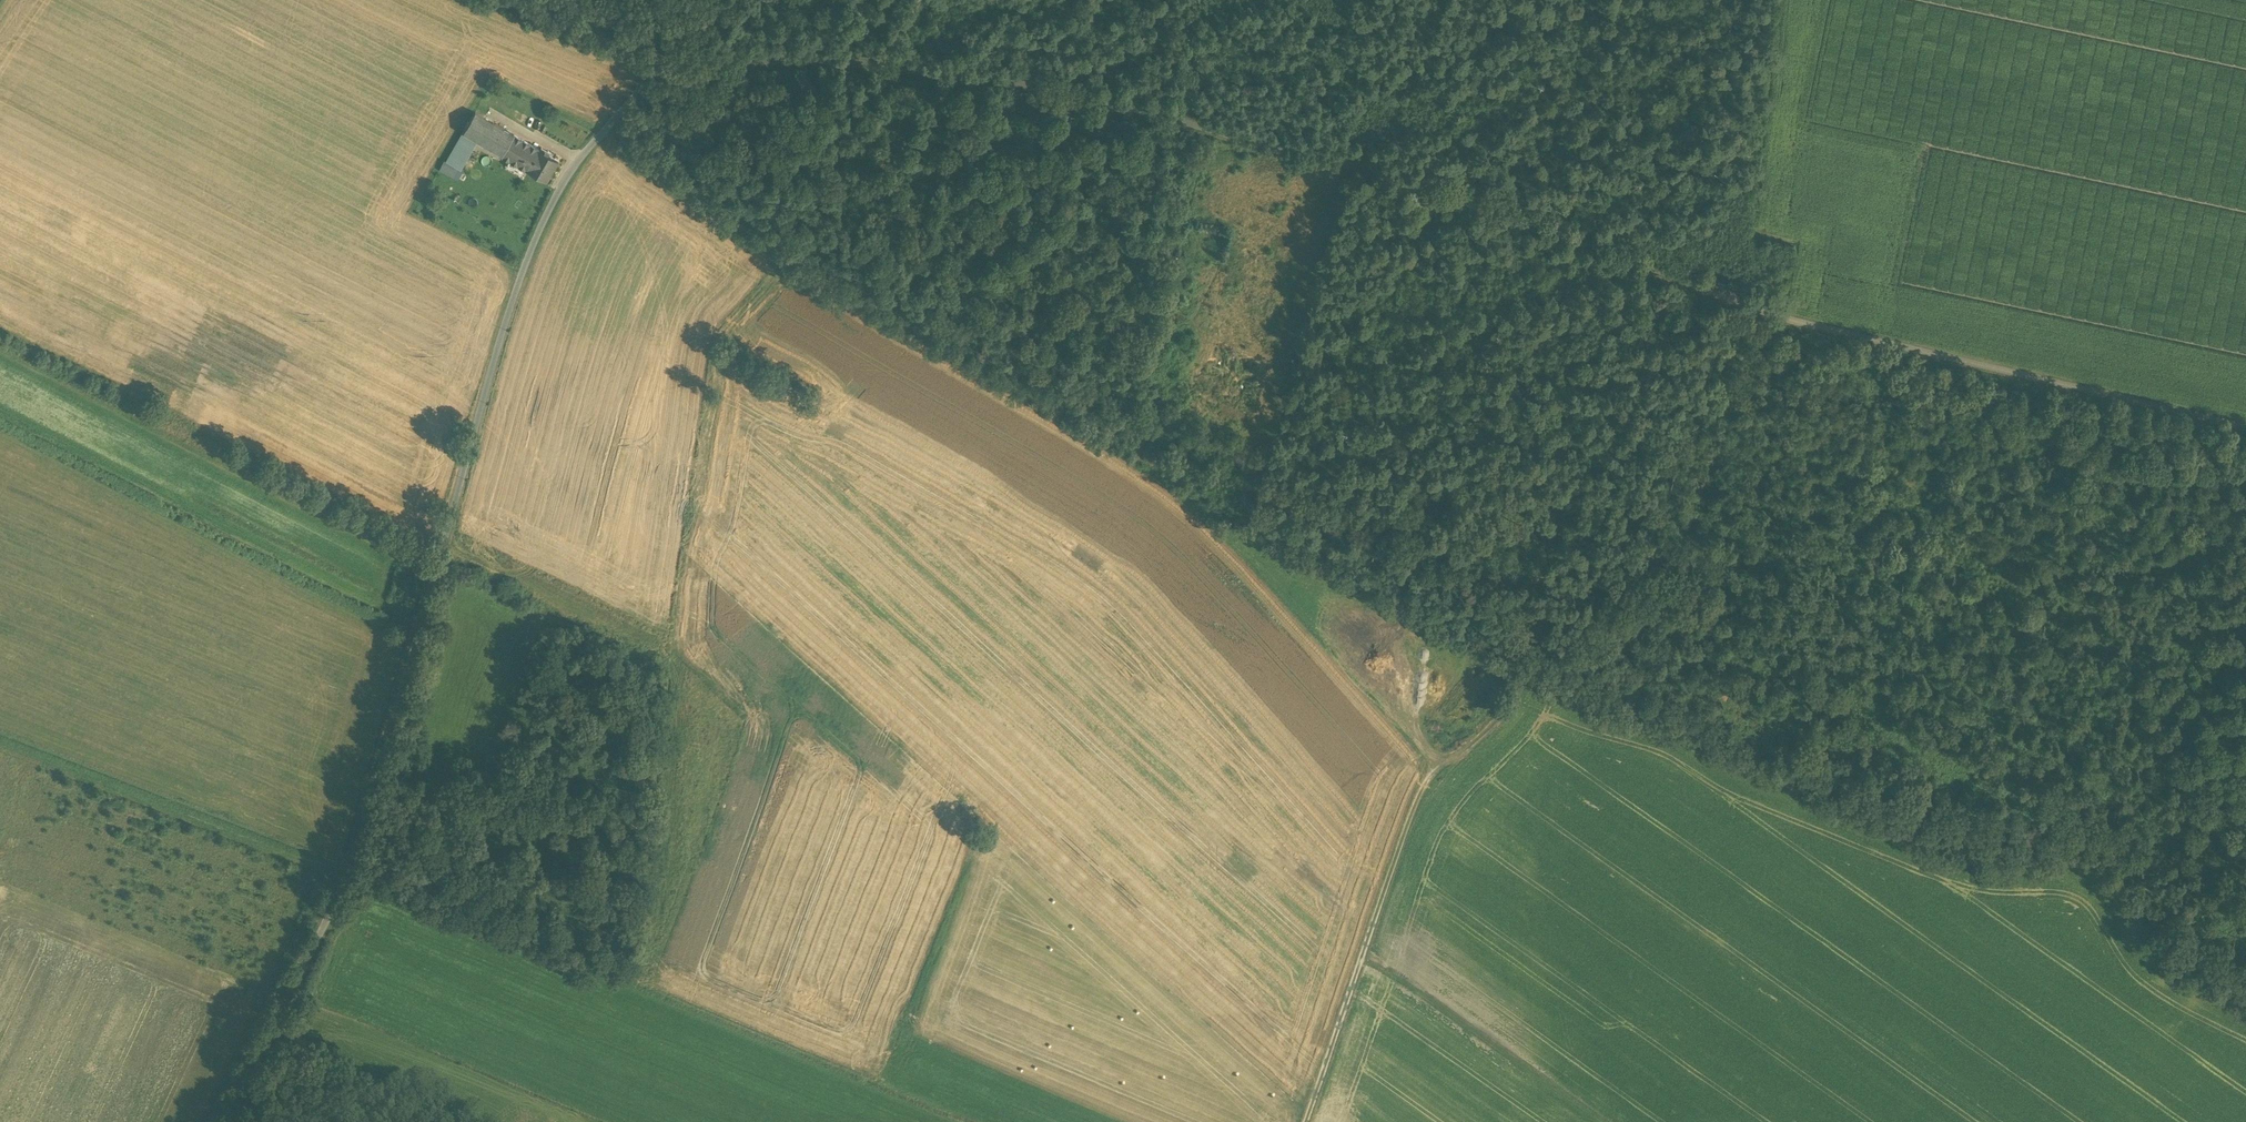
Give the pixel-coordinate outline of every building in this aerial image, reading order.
[(514,133),(475,111),(464,132),(476,138),(502,154),(514,133)] [(476,138),(464,132),(458,141),(470,148),(476,138)] [(540,149),(514,133),(502,154),(547,180),(558,159),(547,152),(548,150),(542,146),(540,149)] [(470,148),(458,141),(452,151),(464,158),(470,148)] [(464,158),(452,151),(447,161),(459,167),(464,158)] [(1178,260),(1173,259),(1162,299),(1167,301),(1178,260)] [(1167,301),(1162,299),(1159,307),(1170,310),(1172,302),(1167,301)]
